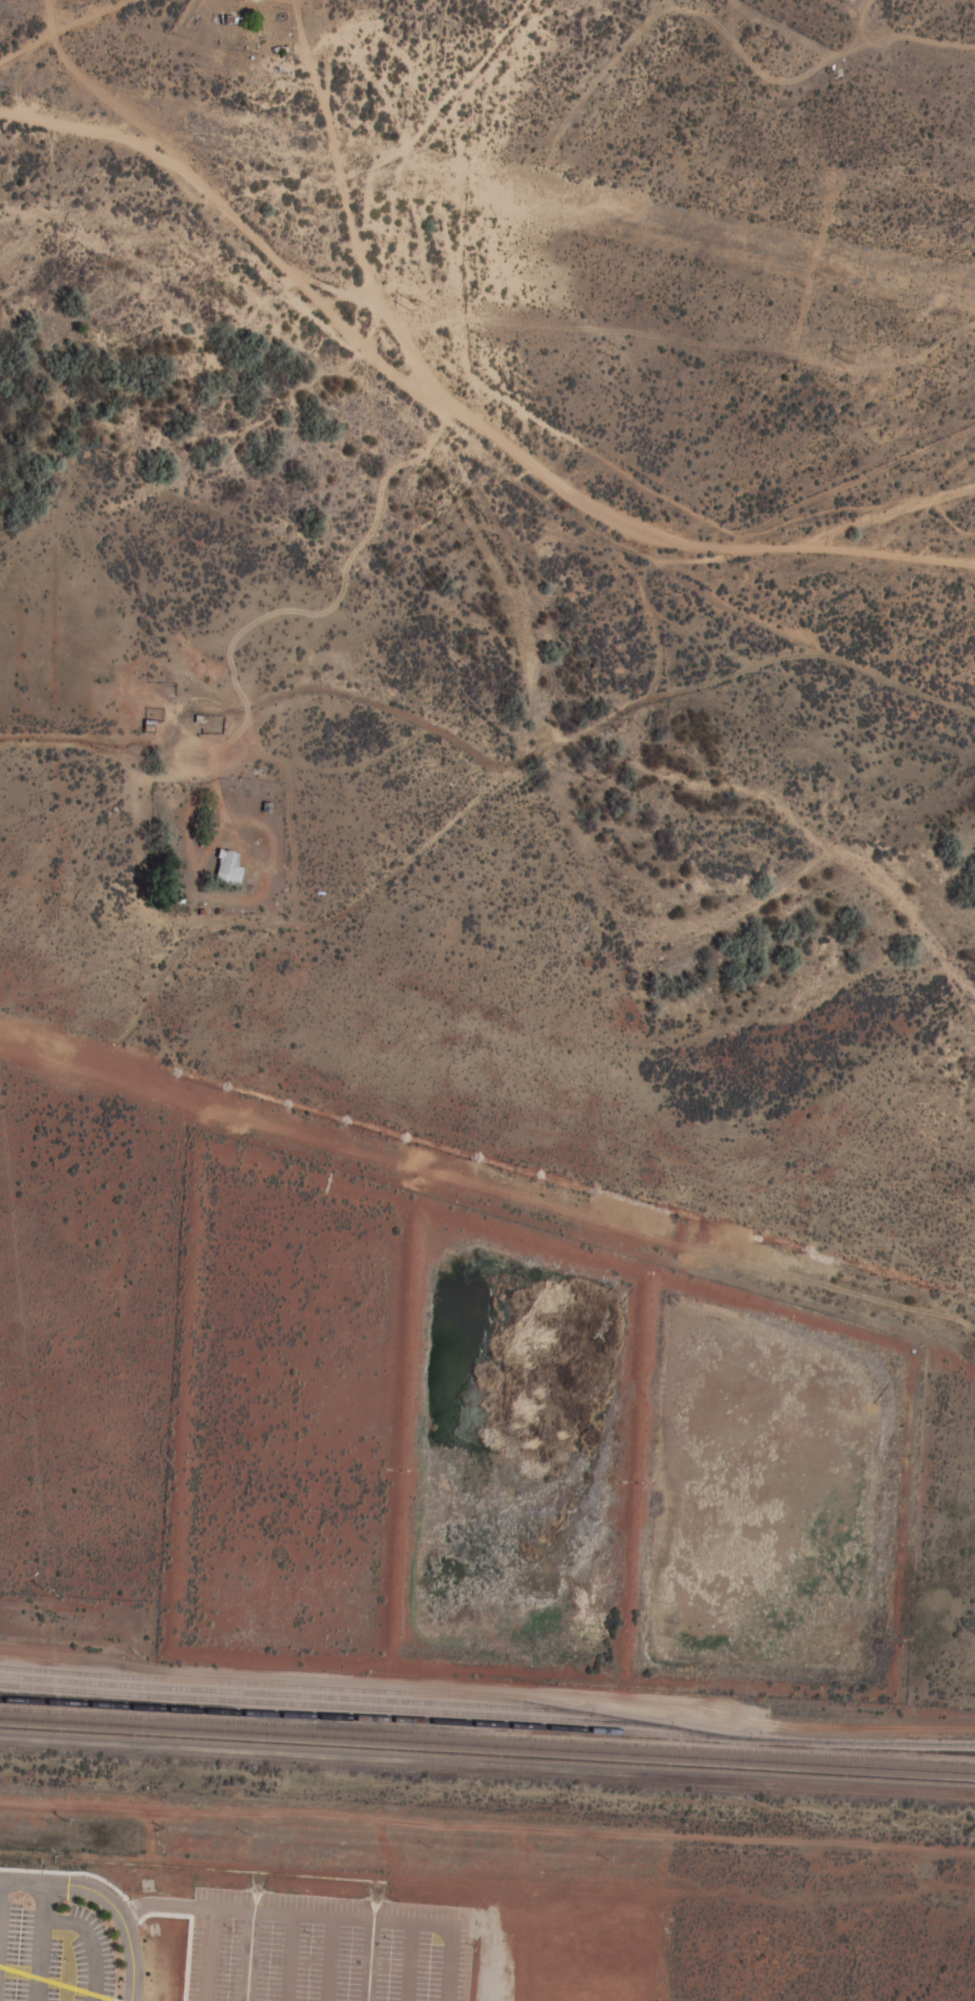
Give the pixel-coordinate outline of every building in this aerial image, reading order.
[(216,718),(201,719),(202,733),(217,732),(216,718)] [(243,867),(236,866),(239,853),(220,849),(214,880),(239,886),(243,867)]
